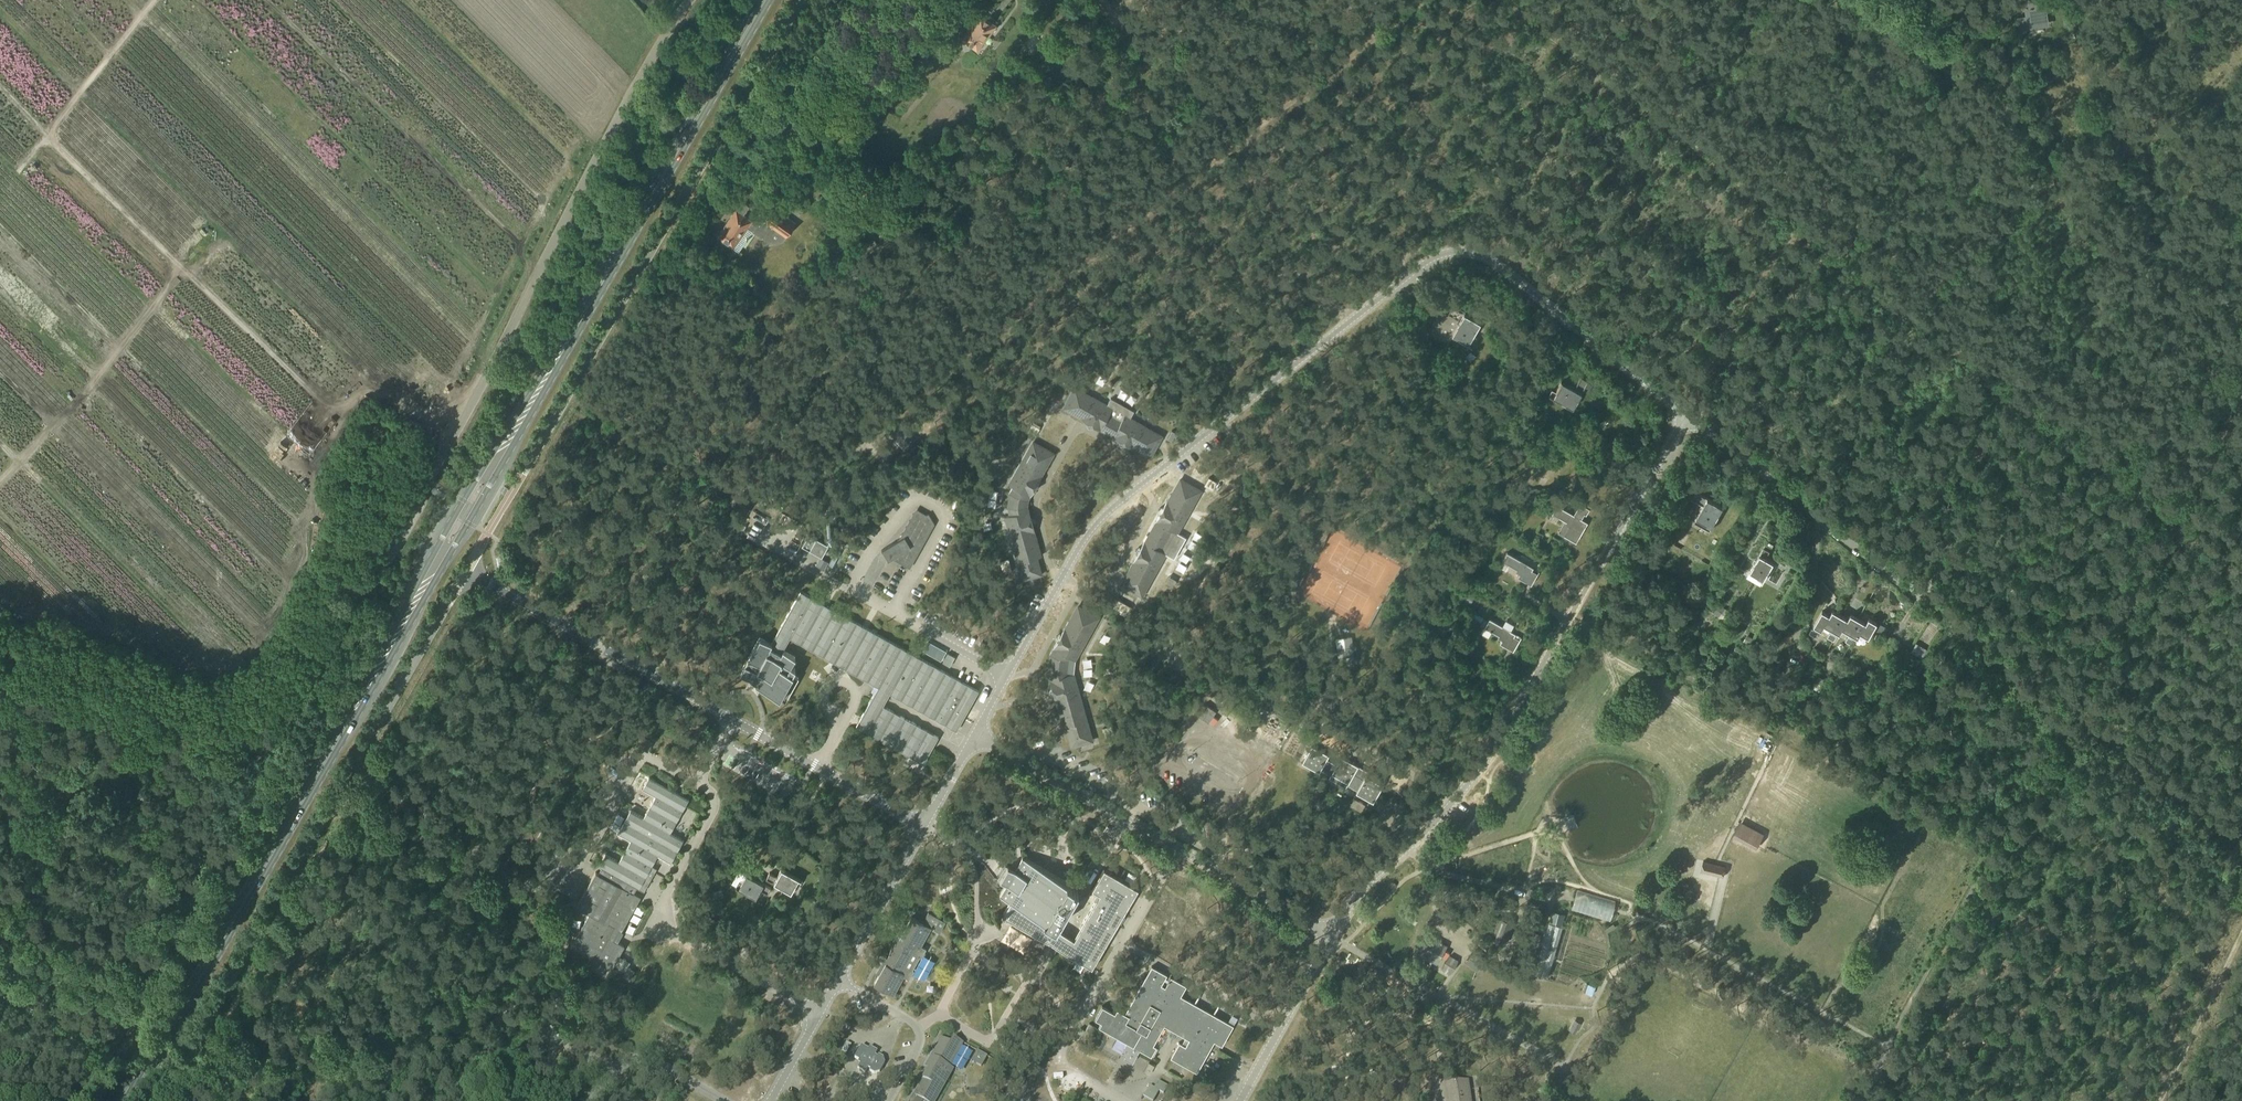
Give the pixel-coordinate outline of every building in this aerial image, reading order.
[(2025,9),(2028,28),(2048,25),(2045,7),(2067,3),(2067,0),(2040,0),(2040,5),(2028,7),(2028,8),(2025,9)] [(980,16),(963,38),(976,48),(993,27),(980,16)] [(740,202),(715,238),(732,250),(737,253),(751,233),(761,240),(761,239),(769,245),(770,245),(771,245),(772,245),(773,245),(774,245),(775,245),(776,245),(777,244),(778,244),(779,244),(780,243),(781,242),(782,242),(783,241),(783,240),(784,240),(784,239),(785,238),(795,223),(773,208),(764,221),(762,223),(751,222),(750,221),(742,216),(743,214),(748,208),(741,203),(740,202)] [(867,223),(855,230),(862,245),(875,239),(867,223)] [(1438,314),(1428,331),(1447,342),(1451,335),(1471,346),(1476,337),(1472,335),(1480,323),(1452,306),(1445,317),(1438,314)] [(1068,372),(1064,380),(1069,383),(1074,375),(1068,372)] [(1550,392),(1548,396),(1571,410),(1582,391),(1586,394),(1591,386),(1586,384),(1587,382),(1580,378),(1573,390),(1560,383),(1554,394),(1550,392)] [(1075,388),(1064,407),(1074,413),(1073,414),(1087,422),(1087,420),(1094,424),(1093,425),(1119,440),(1120,439),(1126,442),(1125,443),(1139,451),(1139,450),(1150,455),(1161,436),(1150,429),(1148,432),(1143,429),(1145,425),(1130,417),(1134,411),(1110,398),(1107,404),(1092,396),(1090,400),(1084,397),(1086,394),(1075,388)] [(1032,423),(1027,431),(1035,435),(1039,428),(1032,423)] [(1172,430),(1167,438),(1173,441),(1177,433),(1172,430)] [(1009,514),(1004,516),(1010,538),(1012,538),(1020,570),(1019,570),(1022,580),(1029,578),(1028,577),(1035,575),(1035,576),(1042,574),(1039,564),(1037,565),(1035,557),(1040,556),(1035,539),(1036,538),(1032,524),(1031,524),(1029,517),(1030,517),(1026,502),(1034,489),(1033,488),(1036,482),(1037,482),(1045,469),(1044,468),(1053,453),(1033,442),(1021,464),(1020,463),(1008,483),(1013,486),(1009,493),(1007,507),(1009,514)] [(1208,477),(1204,485),(1212,489),(1216,481),(1208,477)] [(1130,568),(1121,584),(1141,595),(1154,573),(1155,574),(1155,573),(1166,554),(1174,559),(1186,537),(1178,533),(1181,526),(1189,513),(1188,512),(1200,490),(1180,479),(1171,495),(1170,494),(1163,507),(1164,508),(1160,514),(1159,514),(1152,527),(1148,534),(1140,548),(1141,548),(1138,555),(1137,554),(1129,567),(1130,568)] [(1530,489),(1527,495),(1529,501),(1534,504),(1540,502),(1543,497),(1542,490),(1536,487),(1530,489)] [(1696,492),(1692,499),(1704,506),(1697,518),(1712,527),(1723,507),(1696,492)] [(318,511),(324,514),(330,502),(324,499),(318,511)] [(991,503),(991,512),(1000,512),(999,502),(991,503)] [(1557,504),(1551,512),(1564,520),(1558,532),(1575,542),(1587,523),(1581,518),(1584,513),(1585,514),(1589,509),(1580,503),(1573,514),(1557,504)] [(910,547),(892,558),(910,568),(934,524),(928,514),(926,515),(915,509),(898,540),(904,537),(910,547)] [(1064,528),(1058,533),(1063,539),(1069,533),(1064,528)] [(786,531),(782,538),(790,543),(794,536),(786,531)] [(809,534),(802,546),(822,557),(828,545),(809,534)] [(904,537),(898,540),(882,550),(888,560),(892,558),(910,547),(904,537)] [(1764,548),(1750,571),(1764,579),(1774,562),(1766,558),(1770,551),(1764,548)] [(830,567),(836,551),(831,549),(825,566),(830,567)] [(1506,552),(1501,561),(1520,572),(1517,577),(1530,585),(1539,571),(1538,570),(1539,568),(1533,565),(1532,567),(1506,552)] [(1008,558),(999,560),(1002,571),(1011,569),(1008,558)] [(1742,578),(1757,586),(1761,580),(1746,572),(1742,578)] [(760,638),(740,673),(751,680),(752,679),(757,683),(756,686),(785,702),(798,678),(792,675),(795,669),(790,666),(795,657),(783,650),(790,638),(878,687),(871,700),(856,727),(923,764),(933,746),(938,737),(882,706),(889,694),(956,731),(978,691),(800,592),(771,644),(760,638)] [(1461,593),(1457,600),(1464,603),(1468,597),(1461,593)] [(1114,597),(1110,605),(1125,614),(1129,606),(1114,597)] [(1721,604),(1714,612),(1720,617),(1727,609),(1721,604)] [(1050,654),(1048,672),(1052,687),(1053,687),(1055,694),(1054,694),(1058,709),(1059,708),(1070,748),(1092,742),(1079,695),(1080,695),(1074,673),(1068,674),(1068,671),(1069,660),(1070,657),(1075,660),(1086,639),(1085,639),(1098,617),(1078,606),(1069,622),(1068,621),(1061,634),(1062,635),(1058,641),(1057,641),(1050,654)] [(1822,611),(1813,625),(1822,630),(1825,625),(1840,634),(1843,629),(1858,638),(1861,633),(1868,637),(1872,631),(1881,636),(1885,629),(1876,623),(1877,623),(1869,618),(1866,623),(1851,614),(1848,619),(1833,610),(1830,615),(1822,611)] [(1489,618),(1484,627),(1498,635),(1495,640),(1513,651),(1521,637),(1489,618)] [(1479,627),(1476,632),(1484,637),(1487,631),(1479,627)] [(1814,628),(1811,633),(1818,637),(1821,632),(1814,628)] [(1454,629),(1450,638),(1456,640),(1460,633),(1454,629)] [(1696,632),(1689,638),(1692,642),(1699,637),(1696,632)] [(1832,632),(1829,637),(1836,640),(1839,635),(1832,632)] [(1748,634),(1745,641),(1752,645),(1756,638),(1748,634)] [(1850,636),(1847,641),(1854,644),(1856,640),(1850,636)] [(1353,646),(1336,648),(1337,657),(1354,655),(1353,646)] [(944,667),(949,656),(942,653),(937,664),(944,667)] [(1916,656),(1911,665),(1922,672),(1927,662),(1916,656)] [(1867,672),(1856,675),(1859,685),(1870,681),(1867,672)] [(1820,676),(1813,687),(1820,691),(1827,680),(1820,676)] [(1111,725),(1103,727),(1106,736),(1114,734),(1111,725)] [(633,746),(642,752),(648,742),(640,737),(633,746)] [(1311,745),(1302,763),(1319,772),(1324,764),(1333,769),(1329,778),(1346,788),(1351,779),(1360,784),(1356,793),(1373,803),(1383,785),(1366,776),(1368,772),(1341,756),(1336,765),(1326,759),(1329,755),(1311,745)] [(589,914),(571,946),(611,969),(624,946),(617,943),(623,933),(621,932),(640,897),(633,893),(636,887),(644,891),(656,869),(652,866),(657,856),(671,863),(683,840),(670,833),(689,799),(649,777),(642,789),(655,796),(643,818),(630,811),(617,833),(630,840),(618,862),(605,854),(599,866),(601,867),(598,873),(595,872),(576,907),(589,914)] [(1500,793),(1492,794),(1494,804),(1502,803),(1500,793)] [(1734,822),(1728,838),(1753,848),(1759,832),(1734,822)] [(1007,865),(999,879),(1007,883),(999,895),(1010,902),(1002,916),(1092,968),(1138,888),(1104,869),(1092,890),(1099,894),(1074,937),(1055,928),(1078,889),(1022,857),(1015,869),(1007,865)] [(1702,861),(1700,872),(1723,877),(1726,866),(1702,861)] [(769,873),(766,879),(791,892),(798,879),(781,869),(777,877),(769,873)] [(746,874),(738,888),(755,897),(760,890),(767,894),(771,888),(746,874)] [(723,888),(712,891),(714,901),(725,898),(723,888)] [(928,913),(925,919),(936,926),(940,919),(928,913)] [(1498,916),(1491,937),(1505,943),(1514,921),(1498,916)] [(885,964),(873,984),(893,995),(903,977),(909,980),(914,971),(912,970),(919,958),(921,958),(926,949),(921,946),(931,928),(911,917),(900,937),(897,936),(894,941),(893,940),(892,940),(896,942),(887,958),(884,956),(883,957),(885,957),(883,962),(885,964)] [(1549,922),(1534,973),(1548,977),(1563,925),(1549,922)] [(1426,932),(1415,951),(1438,964),(1448,945),(1426,932)] [(1474,951),(1467,961),(1478,970),(1486,959),(1474,951)] [(1451,954),(1442,969),(1451,974),(1459,959),(1451,954)] [(1102,1006),(1095,1019),(1101,1022),(1099,1027),(1126,1042),(1120,1053),(1134,1061),(1140,1050),(1151,1056),(1156,1047),(1153,1045),(1164,1026),(1185,1038),(1181,1044),(1179,1042),(1170,1058),(1196,1073),(1214,1041),(1222,1046),(1233,1025),(1180,996),(1186,986),(1171,977),(1165,987),(1161,985),(1166,975),(1151,966),(1127,1008),(1124,1014),(1117,1009),(1114,1013),(1102,1006)] [(1527,979),(1523,990),(1536,994),(1540,983),(1527,979)] [(1567,1019),(1563,1029),(1569,1031),(1573,1021),(1567,1019)] [(1081,1028),(1075,1039),(1084,1044),(1089,1033),(1095,1036),(1099,1028),(1089,1023),(1086,1030),(1081,1028)] [(953,1070),(950,1068),(960,1049),(963,1044),(953,1038),(950,1044),(940,1038),(929,1057),(923,1068),(927,1070),(912,1096),(921,1100),(936,1100),(953,1070)] [(858,1051),(854,1058),(858,1061),(857,1063),(859,1064),(857,1069),(865,1073),(867,1068),(870,1070),(869,1072),(873,1075),(879,1073),(884,1064),(883,1058),(878,1056),(877,1057),(874,1056),(876,1052),(869,1047),(867,1052),(864,1051),(863,1053),(858,1051)] [(975,1052),(969,1063),(982,1071),(989,1059),(976,1052),(975,1052)] [(1469,1080),(1445,1084),(1447,1100),(1472,1100),(1469,1080)] [(1158,1081),(1155,1088),(1150,1086),(1144,1097),(1152,1100),(1153,1100),(1158,1091),(1164,1094),(1168,1086),(1158,1081)]
